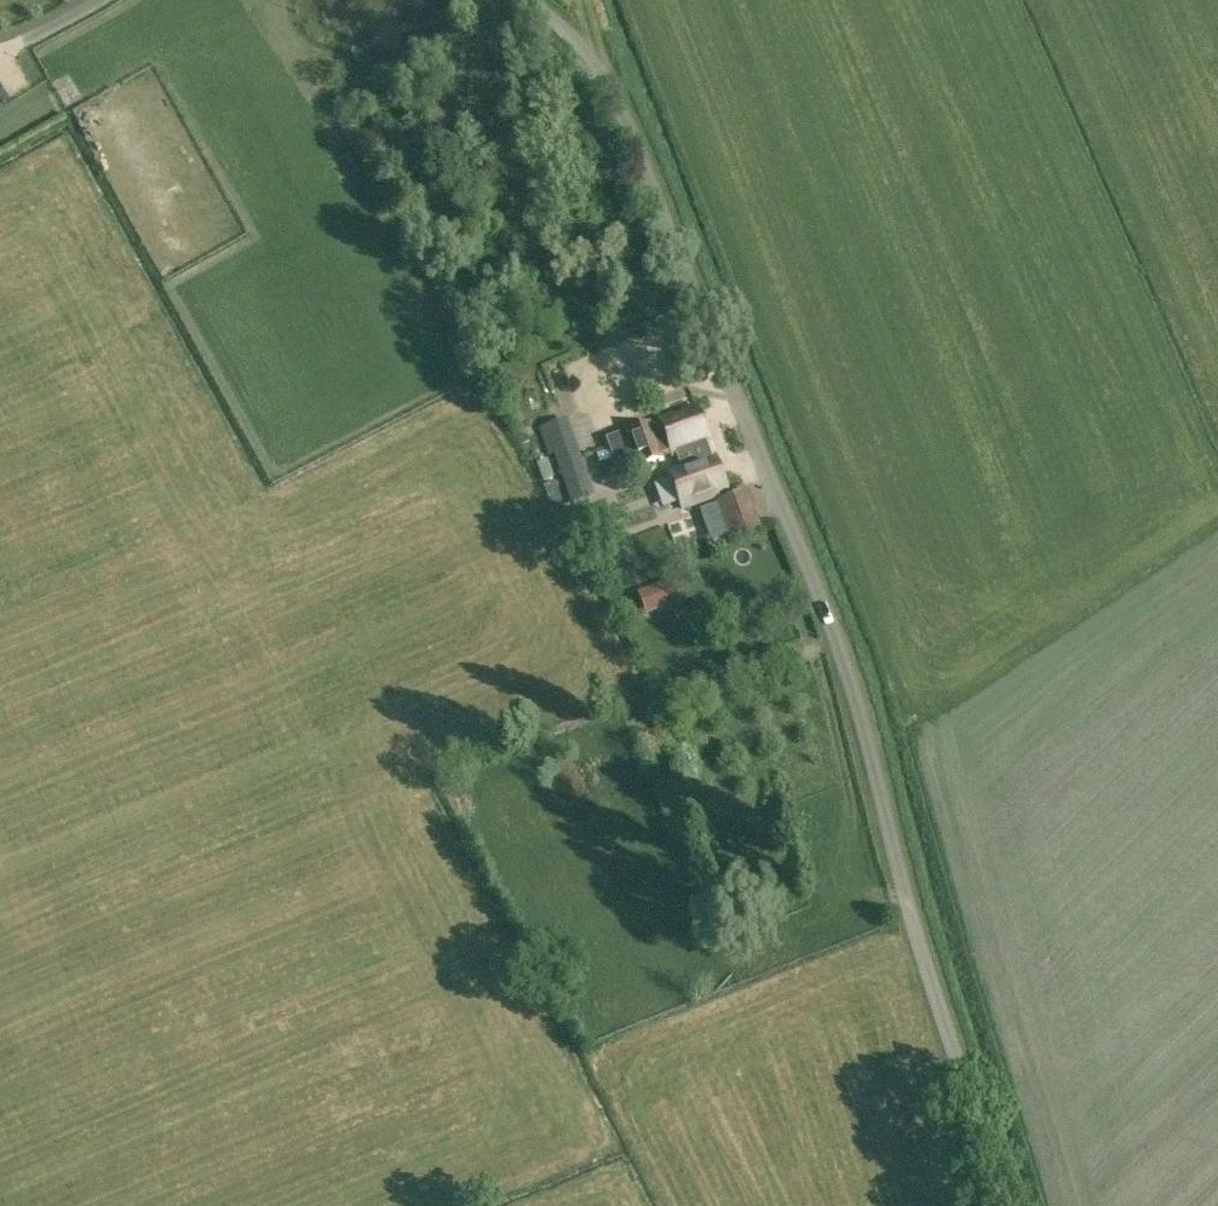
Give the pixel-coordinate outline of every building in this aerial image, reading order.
[(367,165),(356,147),(344,154),(355,173),(367,165)] [(718,498),(720,504),(729,500),(727,495),(728,495),(715,457),(710,459),(706,445),(711,444),(698,406),(660,419),(662,426),(653,429),(663,456),(672,453),(673,457),(677,455),(682,469),(669,473),(682,511),(718,498)] [(651,423),(626,431),(621,434),(616,418),(601,423),(606,438),(604,439),(617,474),(638,466),(639,469),(664,460),(663,456),(653,429),(651,423)] [(576,503),(595,496),(568,419),(545,427),(565,483),(569,482),(576,503)] [(759,526),(748,494),(729,500),(720,504),(719,504),(728,536),(759,526)] [(658,609),(682,600),(676,582),(651,591),(658,609)]
